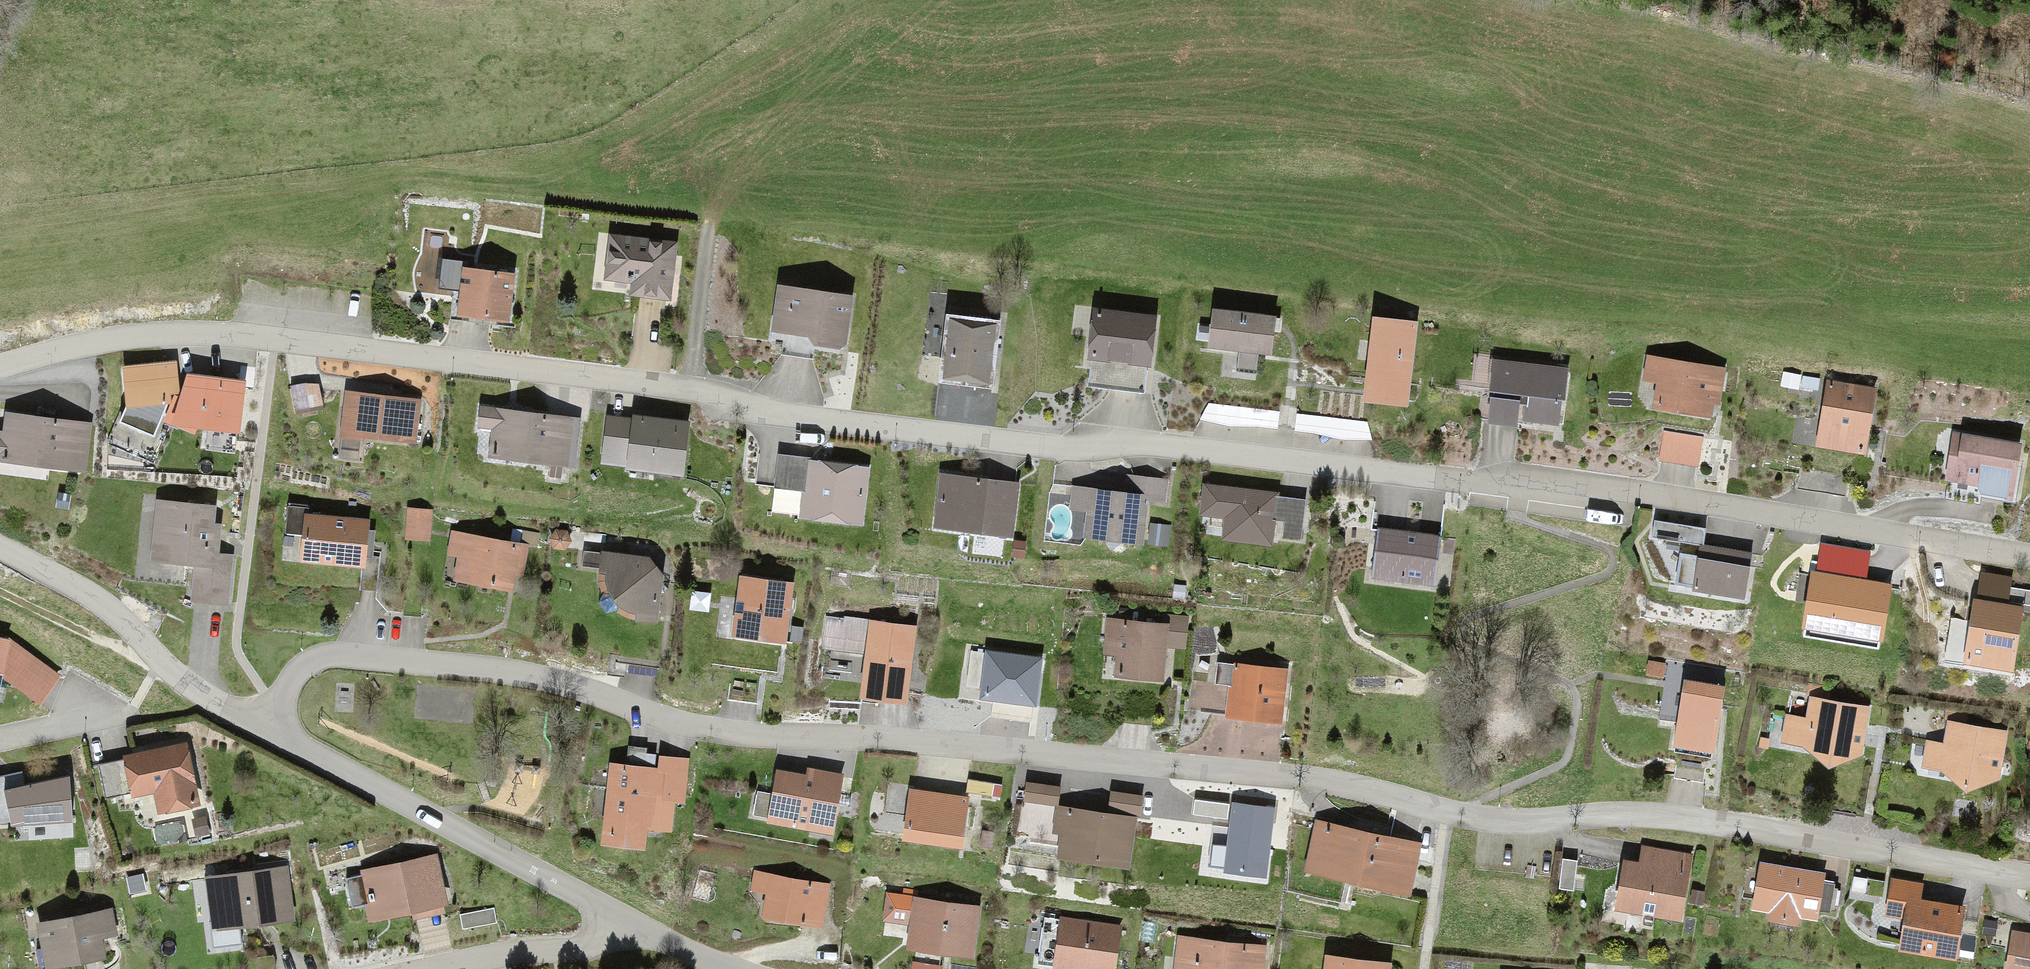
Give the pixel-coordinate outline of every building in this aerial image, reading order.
[(679,235),(614,231),(611,274),(632,275),(631,292),(675,295),(679,235)] [(517,319),(521,263),(447,257),(445,282),(462,284),(459,314),(517,319)] [(857,287),(778,277),(771,331),(849,341),(857,287)] [(1284,309),(1217,303),(1213,342),(1243,345),(1241,364),(1261,366),(1262,351),(1280,352),(1284,309)] [(1153,314),(1093,309),(1087,380),(1147,385),(1153,314)] [(1004,315),(950,312),(946,374),(1000,378),(1004,315)] [(1415,324),(1375,320),(1366,400),(1406,405),(1415,324)] [(1729,361),(1648,349),(1644,376),(1659,379),(1655,403),(1714,412),(1716,394),(1724,396),(1729,361)] [(177,355),(123,362),(127,396),(181,390),(178,368),(177,355)] [(1573,362),(1496,356),(1491,413),(1568,419),(1573,362)] [(178,368),(181,390),(164,417),(241,427),(247,375),(178,368)] [(318,374),(293,379),(298,404),(324,398),(318,374)] [(1881,390),(1832,382),(1821,441),(1871,450),(1881,390)] [(424,391),(345,384),(341,429),(420,436),(424,391)] [(582,411),(482,398),(479,421),(493,423),(489,452),(575,464),(582,411)] [(693,416),(611,405),(603,457),(686,469),(693,416)] [(8,406),(6,423),(0,423),(0,457),(90,467),(96,416),(8,406)] [(1704,430),(1665,426),(1662,454),(1701,458),(1704,430)] [(2026,438),(1955,426),(1947,475),(2018,487),(2026,438)] [(877,461),(779,450),(775,481),(808,485),(805,511),(870,519),(877,461)] [(1023,475),(941,465),(934,521),(1016,531),(1023,475)] [(1128,490),(1075,485),(1074,501),(1088,502),(1085,531),(1150,537),(1153,502),(1173,504),(1176,470),(1130,466),(1128,490)] [(1309,487),(1209,479),(1207,509),(1223,511),(1222,532),(1273,536),(1274,525),(1305,528),(1309,487)] [(218,550),(223,498),(159,491),(152,558),(195,563),(191,599),(232,603),(238,552),(218,550)] [(371,513),(304,508),(301,558),(368,563),(371,513)] [(1710,524),(1662,514),(1657,538),(1684,543),(1678,576),(1748,589),(1756,548),(1707,539),(1710,524)] [(1448,526),(1382,518),(1376,569),(1441,577),(1448,526)] [(457,559),(454,579),(518,588),(525,543),(450,533),(447,558),(457,559)] [(646,560),(601,555),(604,570),(607,584),(612,597),(622,606),(640,615),(659,619),(662,579),(646,560)] [(792,584),(738,579),(733,634),(787,639),(792,584)] [(1895,590),(1823,580),(1816,632),(1887,643),(1895,590)] [(1977,589),(1965,657),(2019,666),(2029,604),(2029,584),(2010,581),(2008,595),(1977,589)] [(910,624),(866,621),(861,696),(905,699),(910,624)] [(1164,680),(1166,626),(1107,624),(1106,661),(1119,661),(1118,678),(1164,680)] [(0,628),(0,675),(2,666),(39,697),(61,673),(11,630),(0,628)] [(1041,659),(987,653),(981,699),(1035,706),(1041,659)] [(1283,721),(1284,671),(1228,670),(1227,720),(1283,721)] [(1722,689),(1685,683),(1675,747),(1712,752),(1722,689)] [(1870,709),(1811,699),(1808,721),(1790,718),(1785,747),(1808,749),(1832,764),(1861,760),(1870,709)] [(2008,734),(1949,725),(1945,747),(1928,744),(1923,773),(1945,775),(1969,789),(1999,786),(2008,734)] [(179,734),(122,745),(124,754),(130,784),(132,794),(153,789),(159,818),(210,807),(196,741),(179,734)] [(130,784),(124,754),(99,759),(104,789),(130,784)] [(684,806),(687,761),(662,760),(659,804),(684,806)] [(650,768),(608,764),(602,844),(644,847),(650,768)] [(831,841),(837,775),(806,772),(805,776),(778,773),(772,830),(800,832),(799,838),(831,841)] [(69,774),(9,782),(14,825),(74,817),(69,774)] [(1059,792),(1027,787),(1024,802),(1057,807),(1059,792)] [(971,804),(908,794),(901,839),(963,849),(971,804)] [(1229,805),(1195,800),(1193,815),(1227,820),(1229,805)] [(1272,810),(1233,806),(1225,872),(1264,877),(1272,810)] [(1062,834),(1059,859),(1132,869),(1139,820),(1055,809),(1051,833),(1062,834)] [(1423,851),(1315,824),(1302,873),(1410,901),(1423,851)] [(1624,863),(1618,909),(1684,917),(1691,858),(1642,851),(1640,865),(1624,863)] [(442,858),(348,877),(354,910),(365,908),(368,921),(415,912),(416,919),(441,914),(439,907),(452,905),(442,858)] [(1828,879),(1758,866),(1749,912),(1819,925),(1828,879)] [(285,873),(204,878),(208,930),(289,925),(285,873)] [(767,894),(763,921),(815,928),(820,888),(753,878),(752,892),(767,894)] [(1921,885),(1893,880),(1887,914),(1907,918),(1902,951),(1955,959),(1963,909),(1919,902),(1921,885)] [(978,909),(898,898),(894,926),(907,927),(903,952),(971,962),(978,909)] [(122,912),(36,925),(42,966),(106,956),(104,944),(126,941),(122,912)] [(1061,921),(1052,968),(1056,968),(1115,968),(1122,933),(1061,921)] [(2010,968),(2029,968),(2029,935),(2016,932),(2010,968)] [(1176,940),(1173,968),(1263,968),(1265,949),(1176,940)] [(1327,957),(1325,968),(1390,968),(1391,966),(1327,957)]
